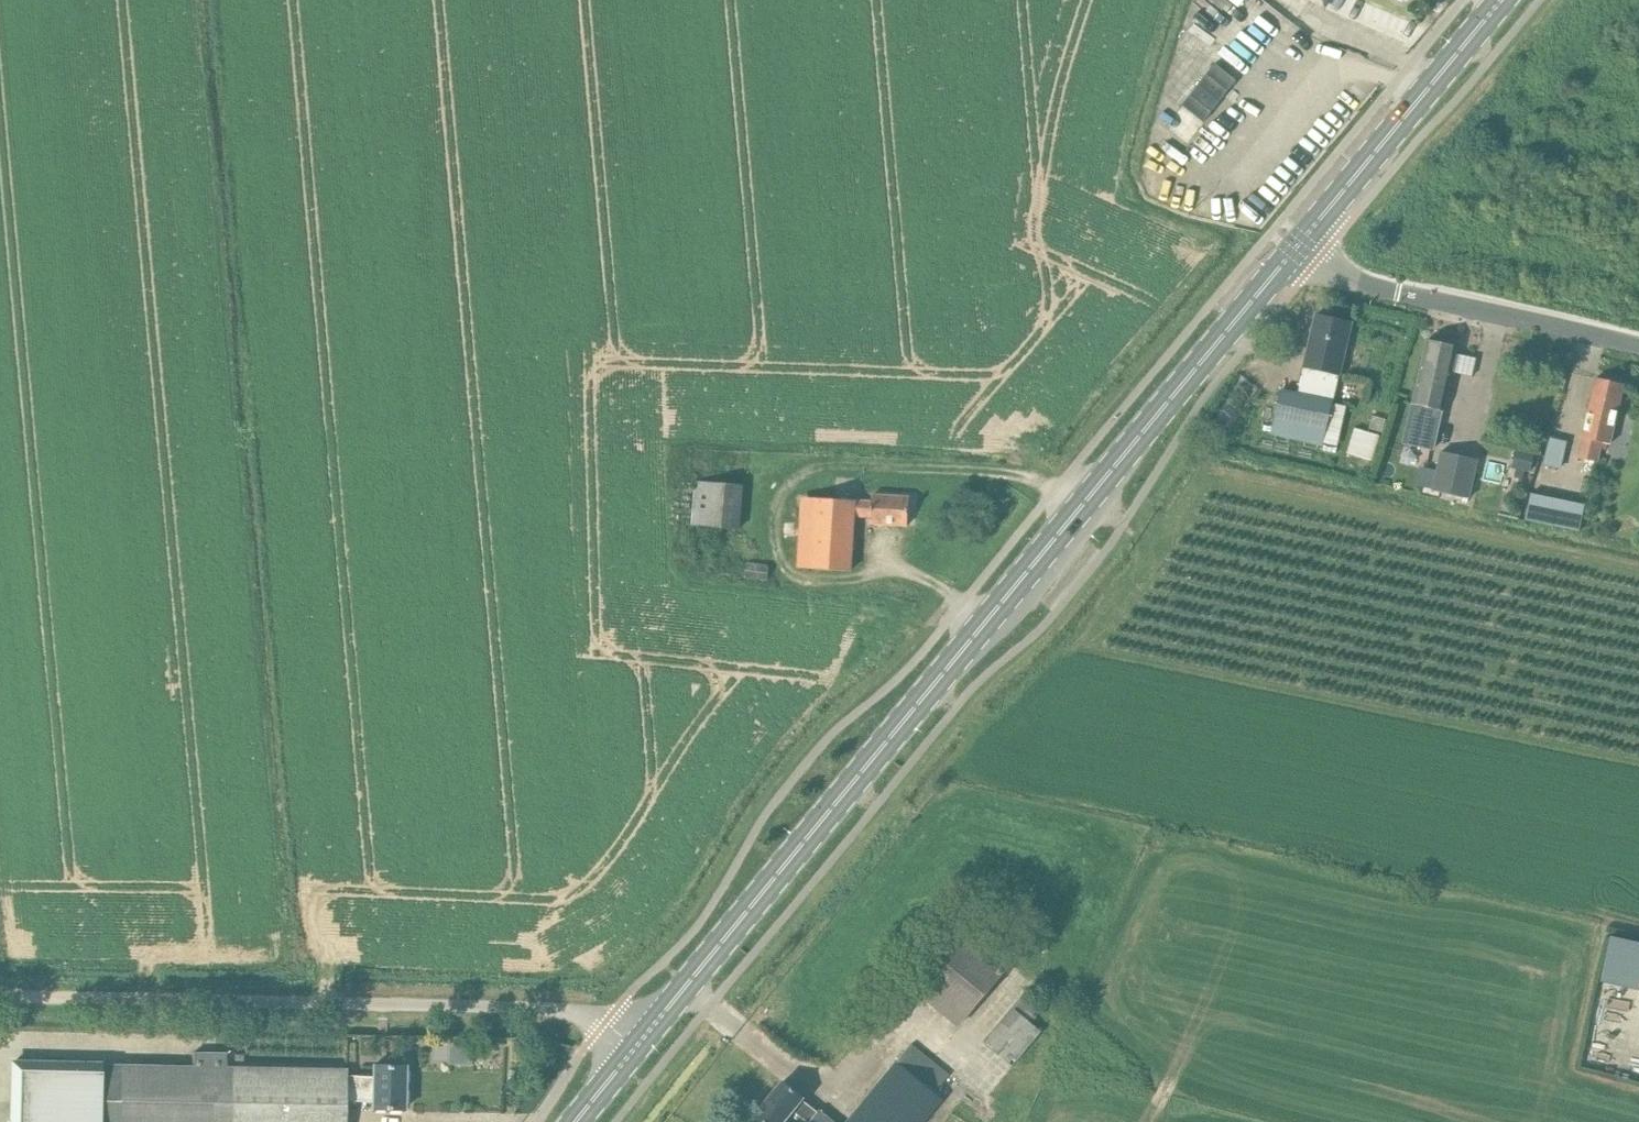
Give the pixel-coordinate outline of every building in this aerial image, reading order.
[(1259,12),(1268,5),(1264,0),(1250,0),(1259,12)] [(1196,146),(1244,78),(1216,58),(1183,104),(1191,109),(1175,131),(1196,146)] [(1317,313),(1298,393),(1281,389),(1271,432),(1323,444),(1333,401),(1351,320),(1317,313)] [(1428,338),(1413,403),(1404,443),(1434,450),(1458,345),(1428,338)] [(1604,449),(1606,442),(1610,443),(1624,383),(1596,376),(1578,456),(1580,456),(1574,480),(1588,483),(1593,459),(1597,460),(1600,448),(1604,449)] [(1360,410),(1348,453),(1373,460),(1385,417),(1360,410)] [(1550,437),(1544,461),(1564,466),(1570,442),(1550,437)] [(1535,454),(1516,449),(1512,468),(1530,472),(1535,454)] [(1442,451),(1432,489),(1469,498),(1479,460),(1442,451)] [(695,480),(691,524),(740,528),(743,484),(695,480)] [(871,500),(855,499),(803,495),(798,566),(851,569),(854,515),(870,516),(870,522),(907,524),(909,495),(872,493),(871,500)] [(1563,505),(1558,527),(1577,532),(1583,510),(1563,505)] [(1546,509),(1542,523),(1555,526),(1558,512),(1546,509)] [(970,924),(914,990),(958,1027),(1014,961),(970,924)] [(1602,966),(1638,974),(1638,945),(1618,940),(1617,946),(1607,943),(1602,966)] [(1042,1011),(1025,998),(1016,1009),(1014,1008),(986,1043),(1013,1065),(1041,1031),(1031,1022),(1034,1018),(1035,1019),(1042,1011)] [(944,1099),(934,1091),(950,1073),(912,1042),(896,1060),(895,1059),(844,1121),(925,1121),(944,1099)] [(226,1052),(192,1051),(192,1065),(13,1061),(12,1121),(346,1121),(346,1100),(372,1101),(372,1108),(404,1108),(405,1064),(373,1063),(373,1075),(347,1074),(347,1068),(226,1065),(226,1052)] [(793,1110),(808,1121),(837,1121),(820,1108),(817,1110),(803,1098),(804,1097),(783,1079),(755,1114),(765,1121),(784,1121),(793,1110)]
